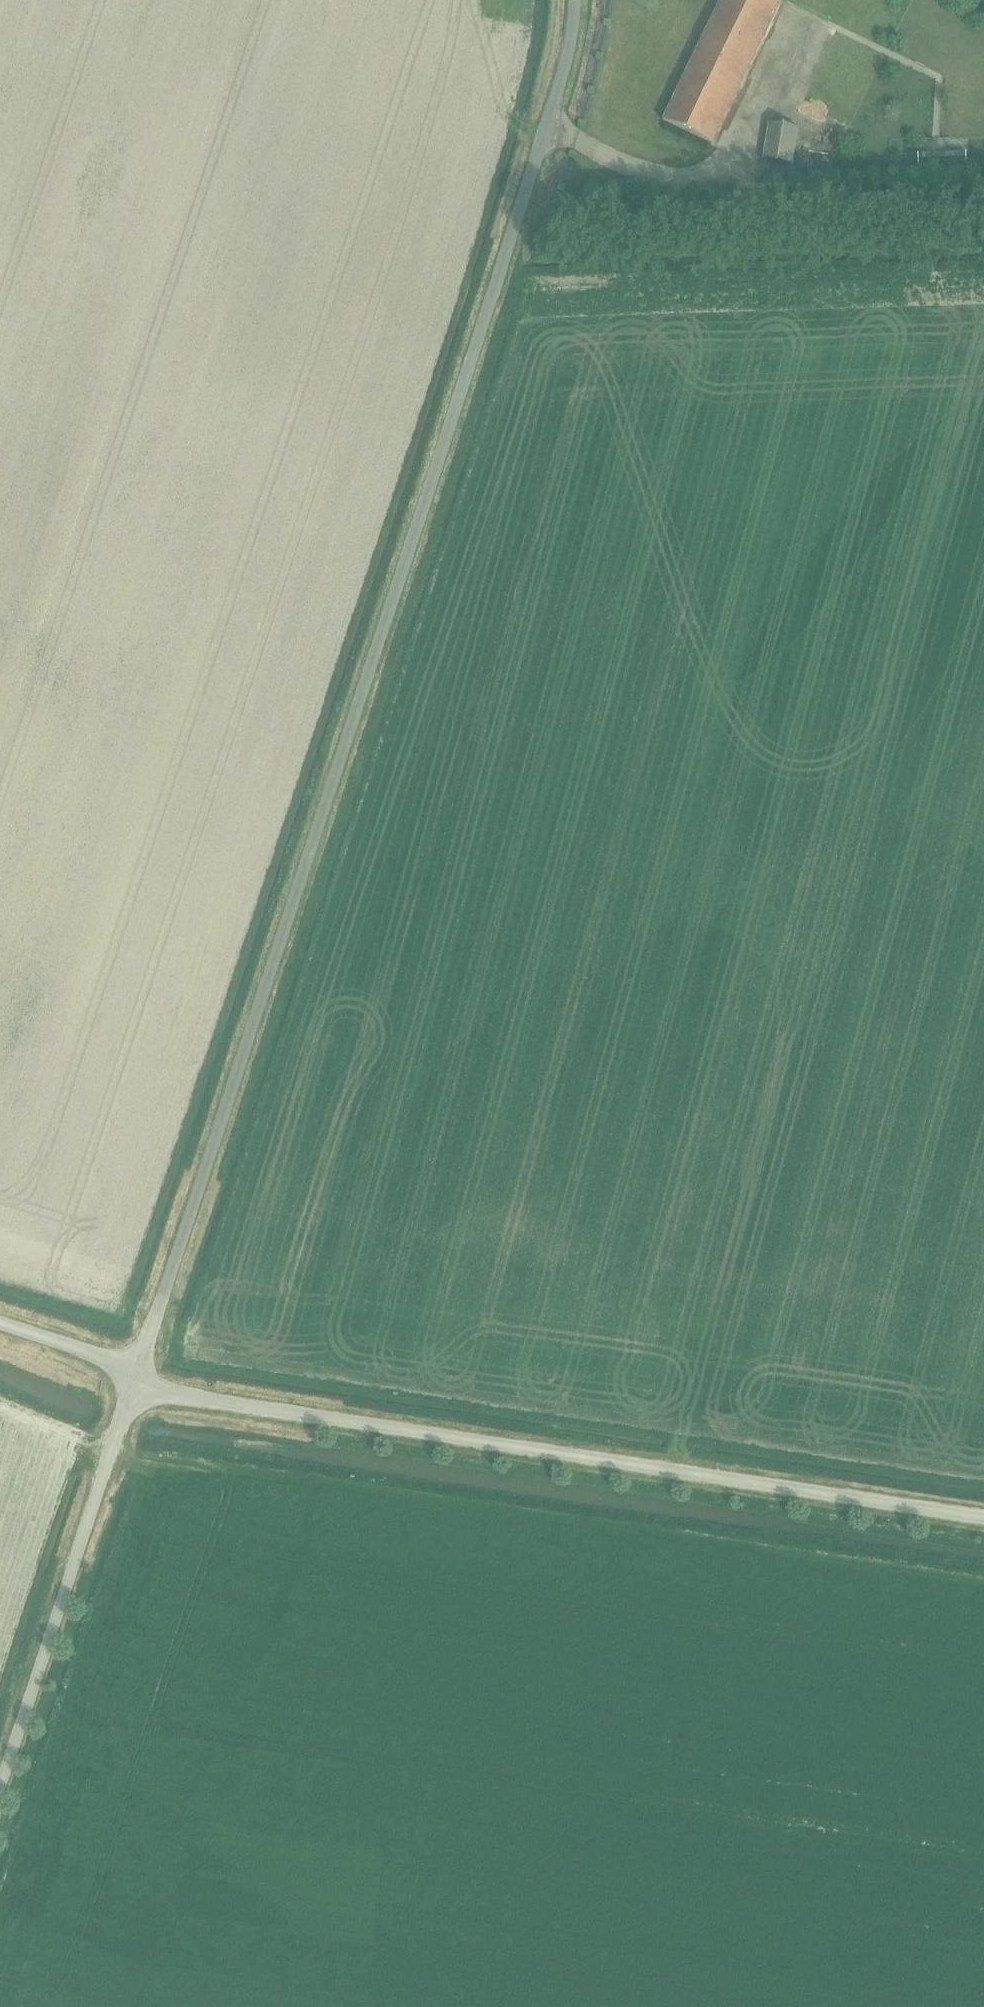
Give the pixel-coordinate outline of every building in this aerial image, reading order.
[(771,0),(722,0),(663,121),(712,145),(780,4),(771,0)] [(791,166),(797,128),(769,123),(763,161),(791,166)] [(918,166),(966,165),(966,152),(917,154),(918,166)]
